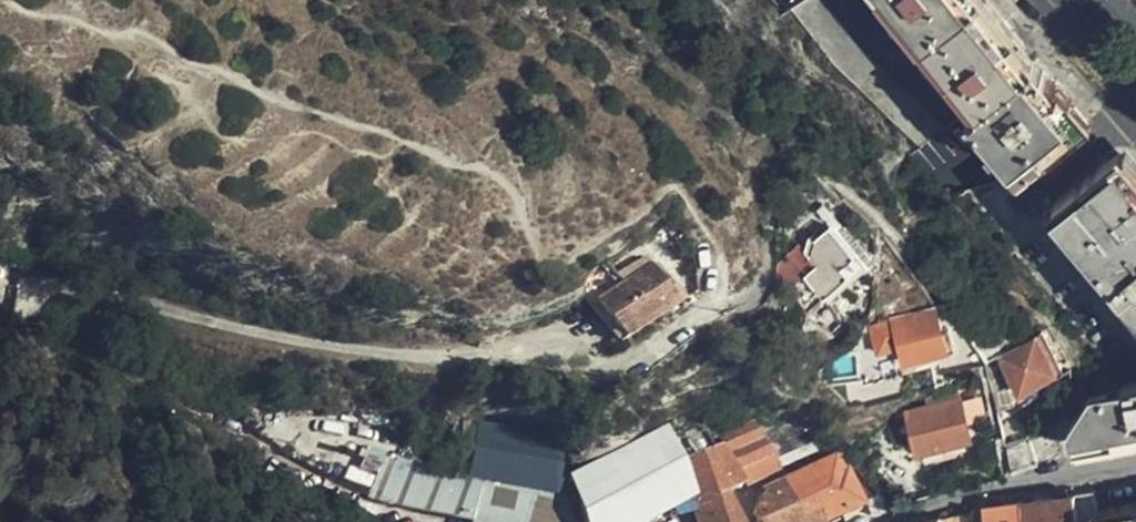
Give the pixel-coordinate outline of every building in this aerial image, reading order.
[(814,0),(740,0),(777,35),(789,23),(813,0),(814,0)] [(813,0),(789,23),(831,73),(918,157),(943,135),(854,49),(813,0)] [(1033,58),(1012,32),(987,0),(886,0),(975,108),(1033,58)] [(1061,89),(1033,58),(975,108),(967,115),(1020,177),(1070,132),(1074,104),(1061,89)] [(1129,167),(1100,164),(1072,189),(1135,265),(1135,174),(1129,167)] [(1064,196),(1135,282),(1135,265),(1072,189),(1064,196)] [(1135,302),(1135,282),(1064,196),(1051,207),(1135,302)] [(827,232),(819,244),(823,251),(806,260),(818,284),(851,267),(846,260),(860,252),(845,223),(827,232)] [(823,251),(819,244),(814,233),(783,248),(804,291),(818,284),(806,260),(823,251)] [(644,257),(624,270),(617,334),(671,300),(644,257)] [(617,334),(624,270),(585,294),(612,337),(617,334)] [(612,337),(585,294),(577,299),(604,342),(612,337)] [(947,331),(933,309),(891,320),(901,358),(922,353),(918,340),(947,331)] [(1040,332),(1004,352),(997,356),(1016,393),(1060,369),(1040,332)] [(1007,392),(993,358),(982,361),(984,369),(992,398),(1007,392)] [(1115,441),(1135,436),(1135,384),(1093,393),(1068,425),(1074,447),(1114,437),(1115,441)] [(967,436),(958,399),(904,412),(913,450),(967,436)] [(747,482),(820,448),(796,409),(766,412),(723,433),(747,482)] [(725,495),(742,485),(722,445),(680,461),(680,459),(669,426),(602,462),(571,478),(579,511),(582,521),(649,521),(669,511),(688,499),(694,521),(696,521),(737,521),(725,495)] [(1008,469),(1036,468),(1026,437),(1004,445),(1008,469)] [(389,498),(442,512),(453,475),(384,448),(370,465),(392,482),(389,498)] [(755,521),(826,521),(861,505),(846,474),(834,460),(765,491),(767,496),(755,502),(751,513),(755,521)] [(453,475),(442,512),(472,520),(480,485),(453,475)] [(871,512),(891,514),(885,504),(870,485),(863,492),(871,512)] [(1095,510),(1091,491),(1044,500),(981,511),(983,521),(1097,521),(1095,510)] [(1095,510),(1097,521),(1135,521),(1135,500),(1095,510)] [(649,521),(675,521),(669,511),(649,521)] [(570,521),(537,512),(534,521),(571,521),(570,521)]
